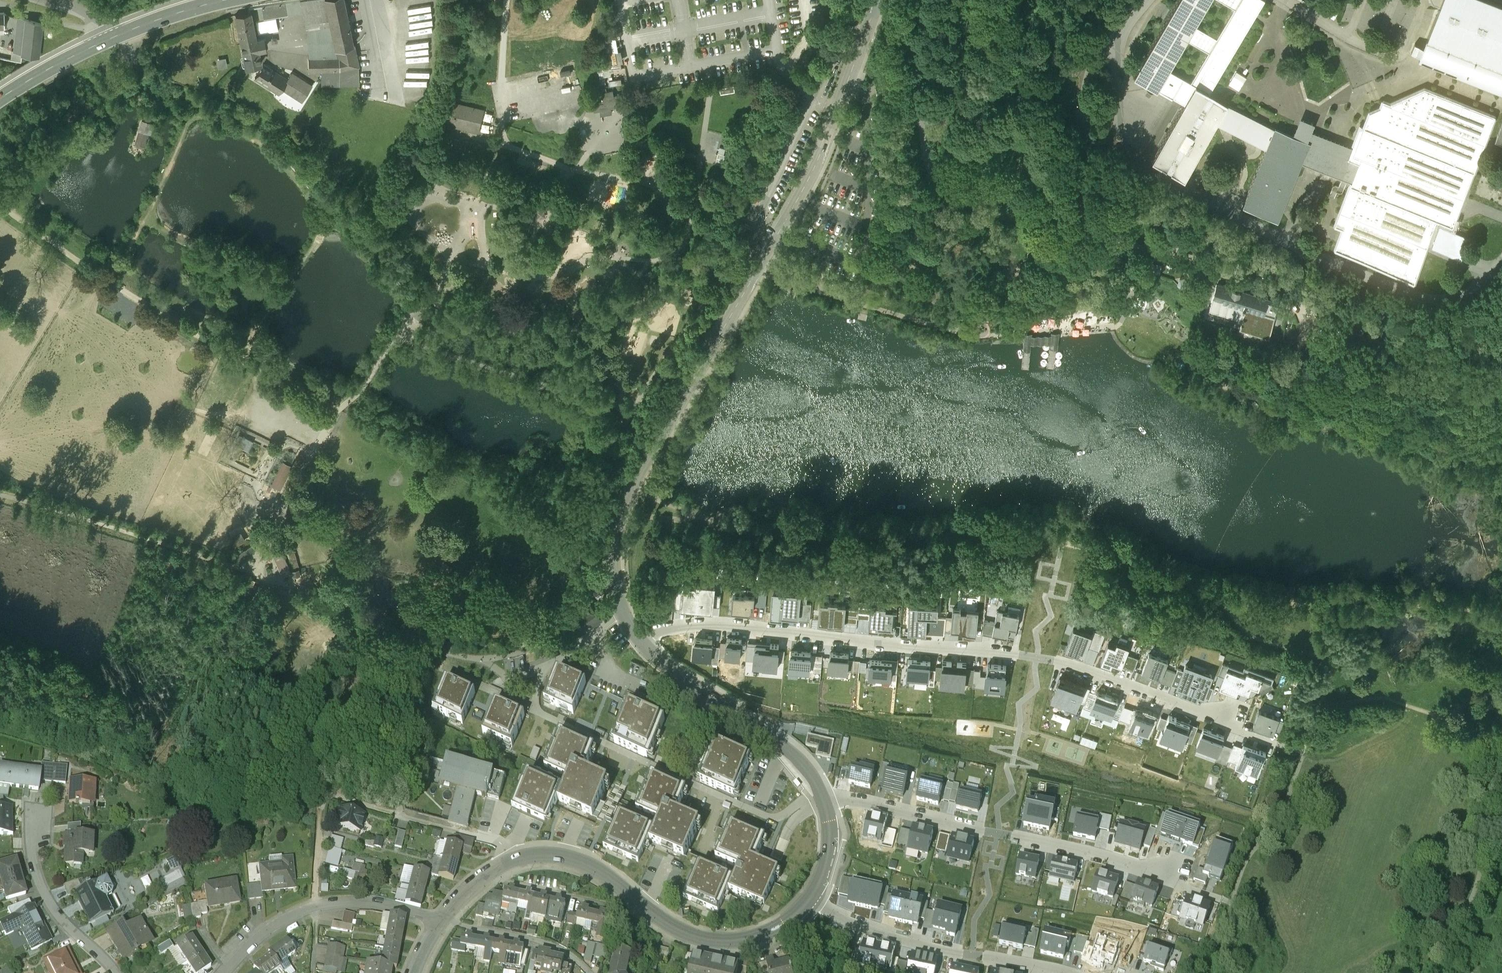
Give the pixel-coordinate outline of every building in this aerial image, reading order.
[(301,14),(298,0),(286,2),(288,15),(288,16),(301,14)] [(325,0),(298,0),(304,30),(330,25),(325,0)] [(335,50),(353,46),(344,0),(325,0),(335,50)] [(1379,104),(1369,108),(1353,149),(1307,130),(1308,126),(1299,123),(1295,132),(1274,123),(1274,125),(1226,101),(1227,99),(1208,88),(1262,0),(1227,0),(1233,4),(1216,33),(1194,20),(1206,0),(1175,0),(1134,68),(1184,98),(1153,151),(1185,170),(1215,118),(1266,143),(1243,199),(1278,213),(1301,158),(1352,178),(1339,210),(1340,213),(1345,215),(1335,242),(1413,273),(1437,215),(1453,221),(1495,113),(1423,84),(1390,99),(1390,100),(1381,97),(1379,104)] [(1493,0),(1431,0),(1431,2),(1439,5),(1423,45),(1415,42),(1412,49),(1449,64),(1451,68),(1463,73),(1469,72),(1501,85),(1501,4),(1493,0)] [(288,15),(286,2),(261,7),(263,19),(288,15)] [(256,38),(250,10),(234,13),(239,41),(256,38)] [(42,24),(20,18),(18,26),(25,28),(22,53),(38,55),(41,34),(53,35),(54,29),(42,27),(42,24)] [(605,37),(614,36),(612,24),(599,26),(600,30),(604,29),(605,37)] [(605,49),(618,47),(616,36),(604,37),(605,49)] [(256,38),(239,41),(244,68),(261,65),(259,53),(265,52),(263,40),(256,42),(256,38)] [(337,58),(308,59),(308,72),(321,72),(320,84),(358,83),(358,62),(355,46),(353,46),(335,50),(337,58)] [(604,69),(622,66),(621,62),(598,65),(600,82),(605,81),(604,69)] [(261,66),(254,76),(279,93),(281,89),(286,83),(261,66)] [(286,83),(281,89),(300,101),(311,84),(293,72),(286,83)] [(489,107),(453,98),(447,122),(483,131),(489,107)] [(149,133),(139,130),(135,143),(146,145),(149,133)] [(716,160),(715,163),(727,166),(730,154),(718,151),(717,153),(716,160)] [(1483,165),(1473,191),(1501,202),(1501,173),(1483,165)] [(755,225),(742,218),(740,222),(753,229),(755,225)] [(1440,220),(1432,241),(1461,252),(1469,232),(1440,220)] [(1279,299),(1217,281),(1208,310),(1233,318),(1232,320),(1269,331),(1279,299)] [(1049,306),(1041,306),(1041,317),(1049,317),(1049,306)] [(1036,308),(1027,308),(1027,319),(1036,319),(1036,308)] [(604,390),(600,401),(613,404),(616,394),(604,390)] [(240,438),(236,448),(249,454),(253,444),(240,438)] [(290,460),(279,455),(274,466),(285,471),(290,460)] [(285,471),(274,466),(269,476),(280,481),(285,471)] [(280,481),(269,476),(264,487),(275,492),(280,481)] [(275,492),(264,487),(259,497),(270,503),(275,492)] [(293,535),(283,538),(287,553),(296,551),(293,535)] [(249,550),(237,561),(242,567),(255,556),(249,550)] [(272,557),(277,567),(284,564),(279,554),(272,557)] [(565,579),(571,561),(563,558),(557,576),(565,579)] [(288,575),(284,564),(277,567),(282,578),(288,575)] [(680,610),(713,614),(717,584),(683,581),(680,610)] [(755,596),(754,606),(766,607),(767,590),(756,589),(755,596)] [(782,616),(798,618),(800,594),(774,591),(771,618),(781,619),(782,616)] [(800,592),(800,594),(798,618),(810,619),(811,603),(807,603),(807,592),(800,592)] [(408,600),(391,593),(386,604),(398,609),(399,606),(404,608),(408,600)] [(731,612),(751,614),(752,606),(754,606),(755,596),(745,595),(745,596),(733,595),(731,612)] [(859,600),(858,610),(857,618),(869,620),(871,604),(871,601),(859,600)] [(581,610),(582,611),(569,621),(580,635),(600,620),(589,606),(587,605),(586,604),(584,603),(582,604),(581,605),(580,606),(580,608),(581,610)] [(821,604),(819,623),(827,624),(827,626),(835,626),(836,625),(844,626),(844,622),(845,609),(846,606),(837,605),(838,604),(829,603),(829,605),(821,604)] [(897,604),(883,603),(883,606),(886,606),(886,609),(894,609),(892,628),(883,628),(883,631),(894,632),(897,604)] [(871,604),(869,620),(868,629),(879,630),(879,627),(883,628),(892,628),(894,609),(886,609),(886,606),(883,606),(871,604)] [(909,604),(908,633),(926,634),(927,617),(938,617),(938,616),(938,606),(909,604)] [(953,607),(952,615),(951,630),(958,630),(958,635),(963,635),(964,632),(966,632),(966,633),(976,634),(978,612),(961,611),(961,608),(953,607)] [(858,610),(845,609),(844,622),(857,624),(857,618),(858,610)] [(992,632),(1015,637),(1019,613),(997,609),(995,621),(992,632)] [(938,617),(927,617),(926,634),(944,634),(945,629),(946,616),(938,616),(938,617)] [(992,632),(995,621),(984,619),(983,631),(992,632)] [(1092,634),(1073,627),(1065,650),(1084,657),(1088,646),(1092,634)] [(1092,634),(1088,646),(1099,650),(1105,633),(1094,629),(1092,634)] [(740,661),(742,641),(727,639),(726,643),(725,659),(740,661)] [(695,640),(693,659),(709,661),(711,661),(712,647),(712,641),(695,640)] [(1122,666),(1127,653),(1129,646),(1117,642),(1115,646),(1108,643),(1101,663),(1111,667),(1112,663),(1122,666)] [(754,662),(755,648),(755,645),(747,645),(746,661),(754,662)] [(770,649),(755,648),(754,662),(753,670),(777,672),(778,663),(779,651),(779,647),(770,646),(770,649)] [(719,659),(720,648),(712,647),(711,661),(709,661),(709,665),(718,666),(719,659)] [(789,672),(809,674),(810,656),(811,654),(791,652),(789,672)] [(1168,659),(1149,652),(1141,673),(1150,677),(1151,675),(1161,679),(1165,668),(1168,659)] [(849,655),(830,653),(828,672),(847,673),(847,672),(848,660),(849,655)] [(1122,666),(1134,671),(1139,657),(1127,653),(1122,666)] [(810,656),(809,674),(821,675),(822,657),(810,656)] [(891,674),(897,675),(898,661),(882,659),(882,662),(892,662),(891,674)] [(929,681),(930,670),(930,662),(908,659),(906,678),(929,681)] [(860,661),(848,660),(847,672),(859,673),(860,661)] [(869,679),(891,680),(891,674),(892,662),(882,662),(870,661),(869,679)] [(943,661),(942,666),(941,680),(940,687),(964,689),(964,684),(966,668),(966,664),(957,663),(957,664),(952,664),(952,662),(943,661)] [(1192,666),(1185,664),(1183,670),(1178,684),(1184,686),(1183,689),(1181,692),(1197,698),(1198,694),(1199,692),(1204,694),(1208,685),(1212,674),(1205,671),(1207,666),(1194,661),(1192,666)] [(1218,673),(1224,675),(1228,664),(1223,662),(1218,673)] [(1004,691),(1006,666),(987,664),(986,676),(985,689),(1004,691)] [(1224,675),(1220,686),(1236,692),(1238,687),(1248,691),(1251,683),(1258,686),(1261,677),(1263,672),(1245,666),(1243,669),(1228,664),(1224,675)] [(556,668),(543,697),(573,710),(586,681),(556,668)] [(966,668),(964,684),(972,685),(974,670),(974,669),(966,668)] [(1176,672),(1165,668),(1161,679),(1172,683),(1176,672)] [(1178,684),(1183,670),(1178,668),(1176,672),(1172,683),(1171,684),(1183,689),(1184,686),(1178,684)] [(972,688),(985,689),(986,676),(980,676),(981,670),(974,670),(972,685),(972,688)] [(474,690),(445,677),(432,706),(462,719),(474,690)] [(1085,687),(1060,677),(1054,692),(1055,692),(1052,701),(1076,710),(1078,704),(1085,687)] [(1271,680),(1261,677),(1258,686),(1258,687),(1260,692),(1274,686),(1271,680)] [(1199,692),(1198,694),(1209,698),(1213,687),(1208,685),(1204,694),(1199,692)] [(1090,689),(1085,687),(1078,704),(1084,706),(1089,692),(1090,689)] [(1090,711),(1096,694),(1089,692),(1084,706),(1080,716),(1094,721),(1096,717),(1097,714),(1090,711)] [(1104,716),(1111,719),(1117,702),(1118,700),(1112,698),(1105,696),(1105,695),(1097,692),(1096,694),(1090,711),(1097,714),(1096,717),(1103,720),(1104,716)] [(524,712),(495,699),(482,728),(511,741),(524,712)] [(616,731),(613,737),(646,752),(649,746),(650,747),(655,736),(654,735),(656,730),(658,730),(664,716),(629,701),(627,706),(625,705),(614,731),(616,731)] [(1125,705),(1117,702),(1111,719),(1104,716),(1103,720),(1102,724),(1116,729),(1125,705)] [(1274,729),(1279,719),(1279,716),(1259,709),(1253,726),(1273,733),(1274,729)] [(1177,719),(1169,716),(1163,732),(1162,731),(1159,740),(1183,750),(1186,742),(1184,741),(1190,726),(1181,722),(1181,723),(1176,721),(1177,719)] [(1274,729),(1280,732),(1284,720),(1279,719),(1274,729)] [(546,757),(543,762),(567,772),(572,762),(583,766),(591,749),(589,748),(591,741),(559,727),(556,733),(558,734),(556,739),(554,738),(551,746),(552,746),(547,758),(546,757)] [(1217,755),(1221,744),(1224,737),(1203,729),(1196,747),(1217,755)] [(815,752),(830,756),(834,739),(808,733),(805,743),(817,745),(815,752)] [(751,754),(714,738),(700,769),(702,770),(699,775),(732,790),(735,784),(737,785),(751,754)] [(1228,762),(1233,748),(1221,744),(1217,755),(1215,761),(1226,765),(1228,762)] [(1233,748),(1228,762),(1236,765),(1242,748),(1234,745),(1233,748)] [(1242,748),(1236,765),(1235,767),(1258,776),(1266,753),(1243,745),(1242,748)] [(493,771),(444,758),(438,784),(456,789),(475,793),(487,796),(493,771)] [(562,785),(557,796),(570,802),(571,800),(582,805),(581,807),(591,812),(604,783),(602,782),(605,776),(583,766),(572,762),(567,772),(562,785)] [(878,779),(884,780),(887,769),(888,769),(889,764),(882,762),(878,779)] [(54,765),(43,764),(41,772),(40,781),(54,782),(54,765)] [(54,782),(65,783),(66,766),(54,765),(54,782)] [(41,772),(5,766),(3,778),(1,778),(1,779),(3,779),(2,787),(38,792),(40,781),(41,772)] [(848,781),(870,786),(874,770),(860,766),(860,768),(852,766),(848,781)] [(637,797),(635,802),(659,813),(664,802),(675,807),(682,789),(680,789),(683,782),(650,767),(648,773),(650,774),(647,779),(646,778),(642,786),(644,787),(639,798),(637,797)] [(882,789),(903,794),(908,774),(888,769),(887,769),(884,780),(882,789)] [(562,785),(526,770),(520,784),(524,786),(522,791),(518,789),(511,805),(544,819),(547,814),(549,815),(557,796),(562,785)] [(96,779),(68,778),(68,803),(95,803),(96,779)] [(916,797),(938,803),(942,784),(921,779),(916,797)] [(1033,780),(1030,792),(1052,797),(1053,791),(1058,792),(1059,786),(1033,780)] [(949,800),(949,799),(953,782),(947,781),(943,799),(949,800)] [(953,782),(949,799),(955,800),(959,783),(953,782)] [(475,793),(456,789),(448,821),(466,826),(475,793)] [(981,794),(960,789),(956,806),(977,811),(981,794)] [(1023,823),(1049,828),(1054,802),(1029,797),(1023,823)] [(653,825),(648,837),(662,843),(662,841),(674,846),(673,848),(683,852),(695,824),(694,823),(697,816),(675,807),(664,802),(659,813),(653,825)] [(13,807),(3,808),(0,808),(0,835),(13,835),(13,826),(12,826),(11,808),(13,808),(13,807)] [(363,816),(340,810),(336,825),(359,831),(363,816)] [(648,837),(653,825),(620,811),(618,817),(616,816),(603,845),(613,850),(614,848),(623,852),(622,854),(638,860),(644,846),(642,845),(644,840),(646,841),(648,837)] [(1100,813),(1099,818),(1097,826),(1109,829),(1112,815),(1100,813)] [(885,818),(869,814),(863,836),(879,840),(883,825),(885,818)] [(1073,833),(1095,837),(1097,826),(1099,818),(1077,814),(1073,833)] [(1200,825),(1168,814),(1160,838),(1181,846),(1182,842),(1193,846),(1199,829),(1200,825)] [(743,850),(754,855),(761,837),(760,837),(763,830),(730,816),(727,821),(729,822),(727,827),(725,826),(721,834),(723,835),(718,846),(716,845),(714,850),(738,861),(743,850)] [(1129,826),(1121,823),(1115,842),(1124,845),(1124,846),(1130,848),(1131,847),(1139,850),(1145,830),(1137,828),(1137,826),(1129,824),(1129,826)] [(933,829),(912,824),(911,828),(907,846),(907,847),(927,852),(933,829)] [(896,828),(883,825),(879,840),(892,843),(896,828)] [(907,846),(911,828),(900,825),(895,843),(907,846)] [(1144,844),(1150,846),(1157,829),(1150,827),(1144,844)] [(1205,831),(1199,829),(1193,846),(1198,848),(1205,831)] [(950,833),(939,830),(934,847),(946,850),(950,833)] [(405,833),(398,831),(394,846),(401,848),(405,833)] [(79,835),(65,834),(64,845),(66,846),(65,863),(73,863),(73,861),(81,861),(81,864),(82,864),(83,852),(89,852),(90,845),(93,845),(94,834),(79,833),(79,835)] [(968,861),(974,839),(952,834),(948,853),(958,855),(957,858),(968,861)] [(332,835),(329,846),(341,849),(344,838),(332,835)] [(473,840),(453,835),(451,843),(447,842),(442,859),(458,863),(461,851),(464,851),(465,847),(471,848),(473,840)] [(1208,878),(1220,882),(1232,847),(1216,841),(1213,848),(1211,848),(1206,861),(1207,861),(1204,869),(1203,873),(1207,875),(1209,876),(1208,878)] [(743,850),(738,861),(732,874),(728,885),(742,891),(742,889),(747,891),(746,893),(756,897),(757,895),(763,898),(775,872),(773,871),(776,864),(754,855),(743,850)] [(1016,873),(1035,877),(1039,857),(1020,853),(1016,873)] [(1078,862),(1053,857),(1049,874),(1073,880),(1078,862)] [(283,866),(259,868),(261,885),(262,893),(295,889),(292,858),(282,860),(283,866)] [(458,863),(442,859),(438,876),(453,879),(458,863)] [(728,885),(732,874),(703,861),(702,863),(697,860),(682,893),(692,897),(692,895),(704,900),(703,902),(717,909),(724,894),(722,893),(724,889),(726,889),(728,885)] [(0,866),(0,893),(7,891),(10,900),(26,895),(21,877),(19,878),(18,873),(19,873),(16,861),(0,866)] [(1194,878),(1205,882),(1207,875),(1203,873),(1204,869),(1198,866),(1194,878)] [(351,871),(343,869),(341,877),(353,880),(354,877),(361,879),(362,874),(351,871)] [(429,873),(413,869),(409,886),(424,890),(429,873)] [(158,870),(141,876),(145,887),(162,880),(158,870)] [(1118,876),(1097,870),(1092,890),(1112,896),(1118,876)] [(850,894),(854,878),(842,875),(838,891),(850,894)] [(106,877),(75,892),(75,893),(76,892),(91,922),(90,923),(90,924),(114,912),(114,911),(111,913),(102,895),(111,891),(105,878),(106,878),(106,877)] [(848,900),(863,903),(868,881),(854,878),(850,894),(848,900)] [(1119,895),(1130,900),(1136,883),(1125,879),(1119,895)] [(1152,905),(1158,886),(1138,879),(1136,883),(1130,900),(1144,905),(1145,902),(1152,905)] [(223,887),(206,890),(208,902),(209,908),(209,909),(210,908),(223,905),(223,906),(240,903),(236,880),(222,882),(223,887)] [(883,884),(868,881),(863,903),(877,907),(879,901),(883,884)] [(888,886),(883,884),(879,901),(884,902),(887,892),(888,886)] [(261,885),(246,887),(247,900),(262,898),(261,893),(262,893),(261,885)] [(424,890),(409,886),(405,903),(420,907),(424,890)] [(510,890),(505,889),(504,894),(503,898),(518,902),(520,893),(514,891),(515,888),(510,887),(510,890)] [(527,894),(520,893),(518,902),(527,904),(533,905),(535,896),(531,895),(532,892),(527,890),(527,894)] [(503,898),(504,894),(494,892),(493,896),(489,895),(489,898),(487,897),(483,916),(494,919),(495,914),(499,915),(500,909),(503,898)] [(889,910),(893,893),(887,892),(884,902),(883,909),(889,910)] [(902,919),(908,895),(894,892),(893,893),(889,910),(888,915),(902,919)] [(541,898),(535,896),(533,905),(531,915),(545,919),(550,900),(546,899),(547,895),(542,894),(541,898)] [(923,898),(908,895),(902,919),(917,922),(919,915),(923,898)] [(557,897),(556,901),(550,900),(545,919),(545,920),(560,923),(565,903),(561,902),(561,898),(557,897)] [(1188,897),(1186,902),(1184,907),(1182,906),(1181,910),(1179,909),(1177,913),(1181,915),(1180,917),(1187,919),(1186,920),(1195,924),(1196,922),(1202,925),(1209,905),(1188,897)] [(516,912),(518,902),(503,898),(500,909),(516,912)] [(928,900),(923,898),(919,915),(924,916),(926,908),(928,900)] [(1170,913),(1180,917),(1181,915),(1177,913),(1179,909),(1181,910),(1182,906),(1184,907),(1186,902),(1175,898),(1170,913)] [(29,900),(8,909),(12,917),(32,906),(29,900)] [(208,902),(197,904),(198,905),(190,907),(193,920),(200,919),(200,916),(207,915),(206,908),(209,908),(208,902)] [(937,910),(934,923),(933,926),(947,929),(946,931),(955,933),(961,908),(939,903),(937,910)] [(533,905),(527,904),(524,918),(530,920),(531,915),(533,905)] [(41,924),(32,906),(12,917),(0,922),(7,936),(21,929),(32,950),(52,940),(44,923),(41,924)] [(190,907),(182,909),(185,922),(193,920),(190,907)] [(583,911),(578,910),(576,920),(592,923),(594,914),(587,913),(588,909),(584,908),(583,911)] [(937,910),(926,908),(924,916),(923,920),(934,923),(937,910)] [(355,915),(343,912),(341,923),(353,925),(355,915)] [(600,915),(594,914),(592,923),(607,927),(609,917),(605,917),(605,913),(600,912),(600,915)] [(405,917),(390,914),(387,931),(402,934),(405,917)] [(341,923),(332,921),(330,929),(351,933),(353,925),(341,923)] [(999,941),(1022,946),(1023,943),(1026,931),(1026,929),(1018,927),(1019,923),(1010,921),(1009,925),(1003,924),(999,941)] [(127,932),(122,922),(108,930),(118,948),(120,946),(127,958),(138,952),(136,949),(151,940),(141,923),(127,932)] [(1031,932),(1026,931),(1023,943),(1035,946),(1038,928),(1033,927),(1031,932)] [(301,928),(293,933),(296,937),(304,933),(301,928)] [(1070,935),(1046,929),(1040,950),(1063,956),(1066,944),(1068,945),(1070,935)] [(402,934),(387,931),(384,948),(399,951),(402,934)] [(473,933),(468,933),(468,937),(463,936),(461,946),(476,948),(478,939),(472,938),(473,933)] [(1088,936),(1078,934),(1074,950),(1082,952),(1088,936)] [(490,936),(485,936),(484,940),(478,939),(476,948),(491,951),(493,941),(489,941),(490,936)] [(191,937),(177,947),(186,961),(201,952),(191,937)] [(500,938),(499,942),(493,941),(491,951),(506,953),(508,944),(504,943),(505,939),(500,938)] [(873,964),(878,942),(864,939),(862,946),(859,961),(873,964)] [(173,946),(170,940),(157,948),(161,954),(173,946)] [(286,940),(269,953),(271,956),(280,968),(283,972),(291,967),(285,959),(295,952),(286,940)] [(515,941),(515,945),(508,944),(506,953),(522,956),(524,946),(519,946),(520,941),(515,941)] [(588,941),(584,960),(592,961),(593,956),(605,958),(608,944),(588,941)] [(888,967),(891,953),(893,945),(878,942),(873,964),(888,967)] [(580,943),(578,951),(585,953),(587,945),(580,943)] [(669,946),(657,943),(654,953),(666,956),(669,946)] [(343,947),(329,944),(327,955),(328,956),(341,958),(343,947)] [(1162,949),(1149,944),(1143,960),(1156,964),(1155,967),(1163,970),(1169,955),(1170,956),(1172,950),(1163,946),(1162,949)] [(859,961),(862,946),(855,945),(852,959),(859,961)] [(632,951),(616,947),(609,972),(627,972),(632,951)] [(399,951),(384,948),(381,965),(392,967),(396,968),(399,951)] [(539,951),(533,950),(531,960),(536,962),(539,951)] [(539,951),(536,962),(535,967),(542,969),(541,972),(543,972),(552,972),(553,972),(556,972),(561,972),(563,965),(565,960),(552,953),(551,956),(539,950),(539,951)] [(47,960),(54,972),(77,972),(66,951),(47,960)] [(692,951),(687,972),(735,972),(738,962),(692,951)] [(911,959),(907,972),(933,972),(936,956),(912,951),(911,959)] [(186,961),(194,972),(201,972),(202,972),(211,967),(201,952),(186,961)] [(895,969),(898,956),(898,954),(891,953),(888,967),(895,969)] [(774,960),(773,954),(766,956),(770,972),(792,972),(791,967),(792,967),(791,965),(789,957),(774,960)] [(254,968),(256,971),(258,972),(275,972),(274,972),(280,968),(271,956),(254,968)] [(341,958),(328,956),(327,963),(343,966),(344,959),(341,958)] [(894,972),(899,972),(907,972),(911,959),(898,956),(895,969),(894,972)] [(367,963),(366,972),(390,972),(392,967),(381,965),(367,963)] [(978,969),(971,967),(971,966),(960,964),(960,965),(952,963),(950,972),(978,972),(978,969)]
